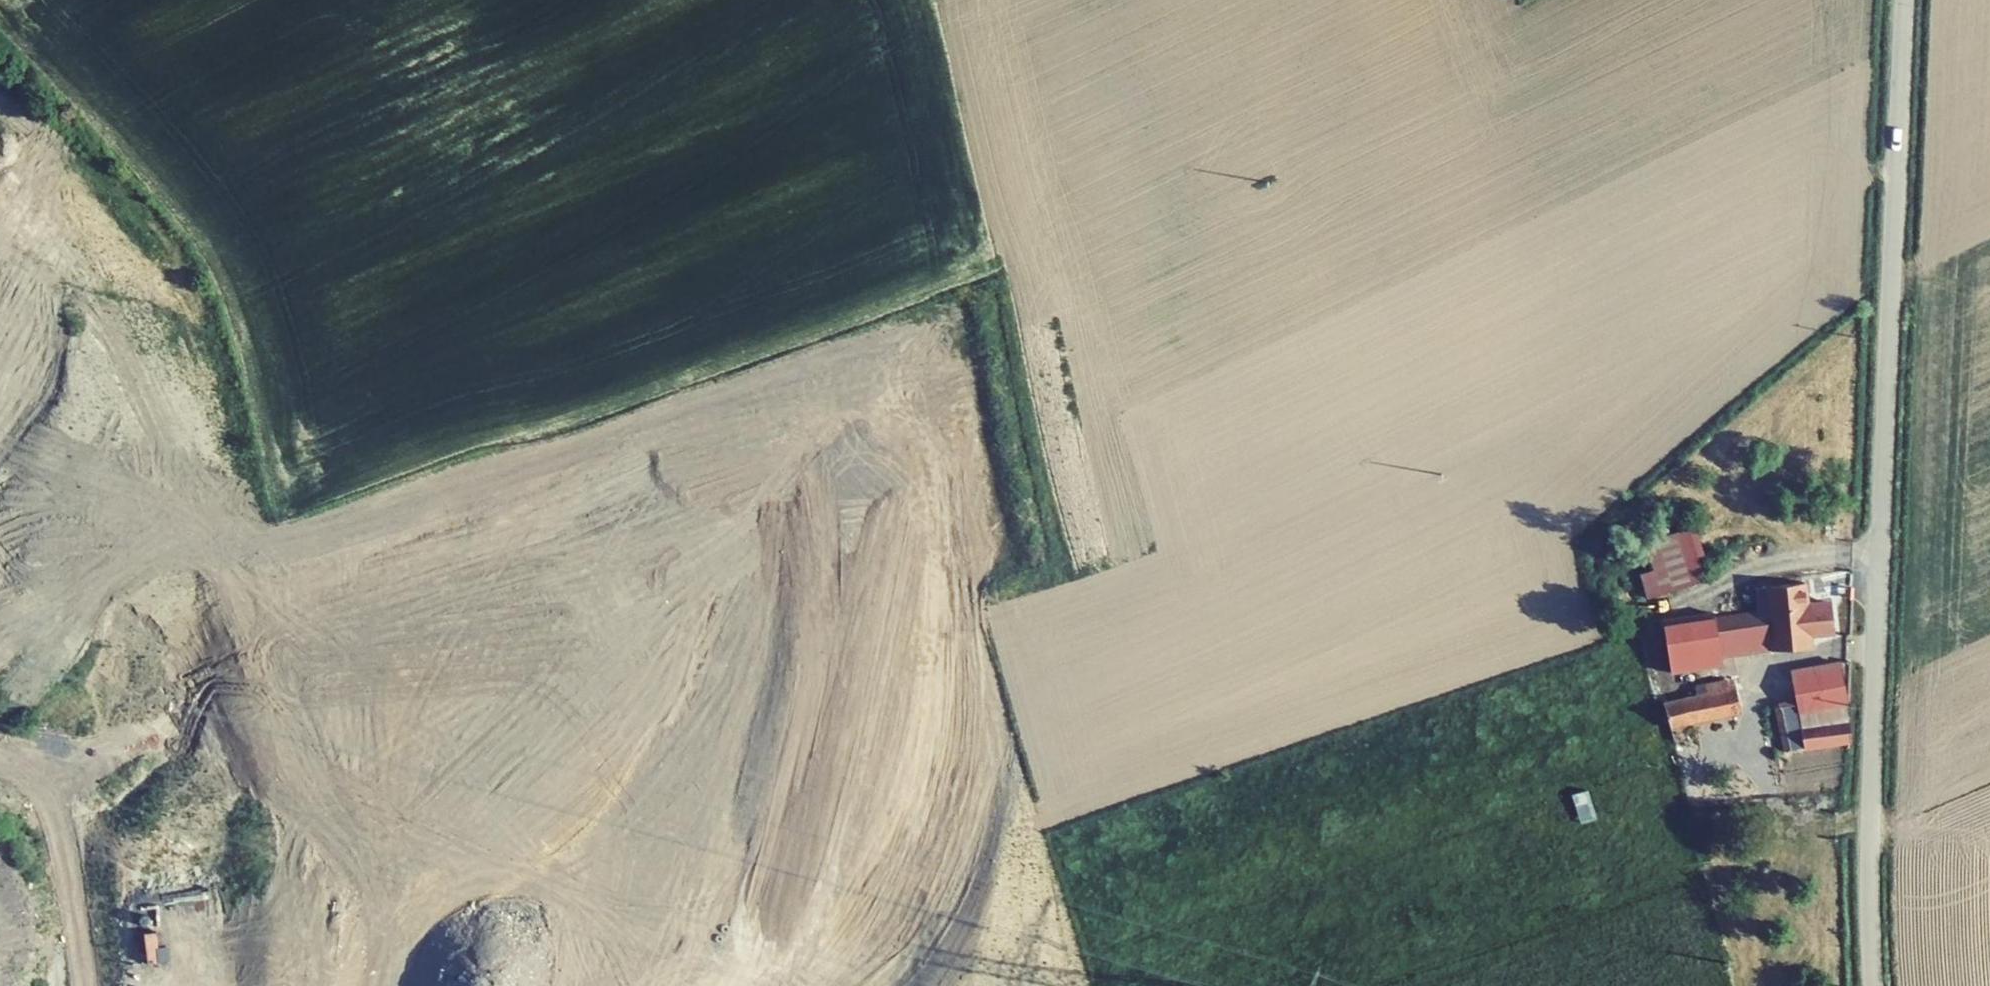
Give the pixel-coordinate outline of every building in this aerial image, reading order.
[(1768,585),(1770,607),(1810,602),(1807,580),(1768,585)] [(1831,591),(1831,600),(1843,599),(1840,591),(1831,591)] [(1770,607),(1775,646),(1814,641),(1812,628),(1837,624),(1831,600),(1810,602),(1770,607)] [(1666,620),(1673,666),(1722,659),(1721,651),(1760,645),(1758,609),(1716,614),(1666,620)] [(1797,671),(1806,713),(1855,702),(1846,660),(1797,671)] [(1675,711),(1684,732),(1745,718),(1738,685),(1708,691),(1711,703),(1675,711)] [(1789,723),(1792,744),(1844,738),(1845,749),(1854,748),(1855,717),(1820,717),(1789,723)] [(1585,792),(1572,795),(1579,821),(1592,818),(1585,792)]
